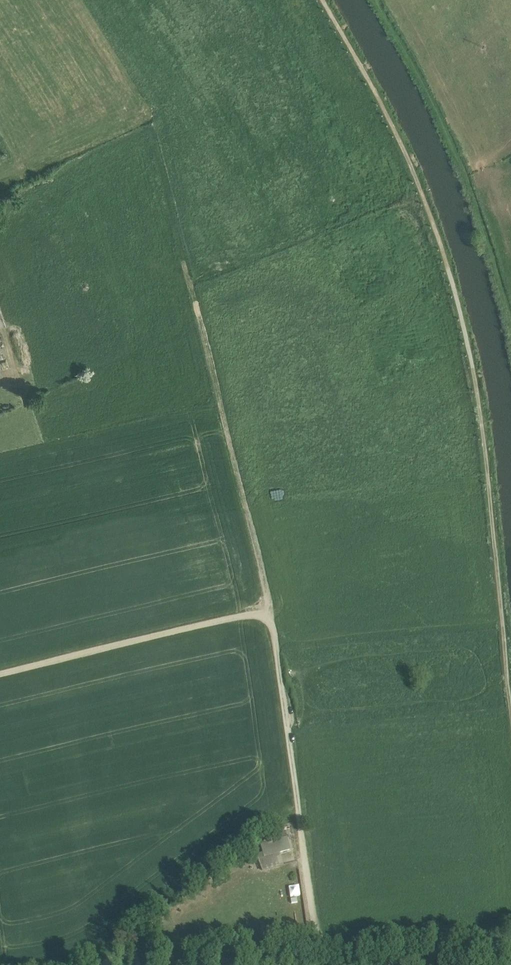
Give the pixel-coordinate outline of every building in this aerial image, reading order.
[(289,839),(260,843),(263,868),(283,865),(282,852),(290,851),(289,839)] [(290,896),(300,895),(299,885),(289,886),(290,896)]
